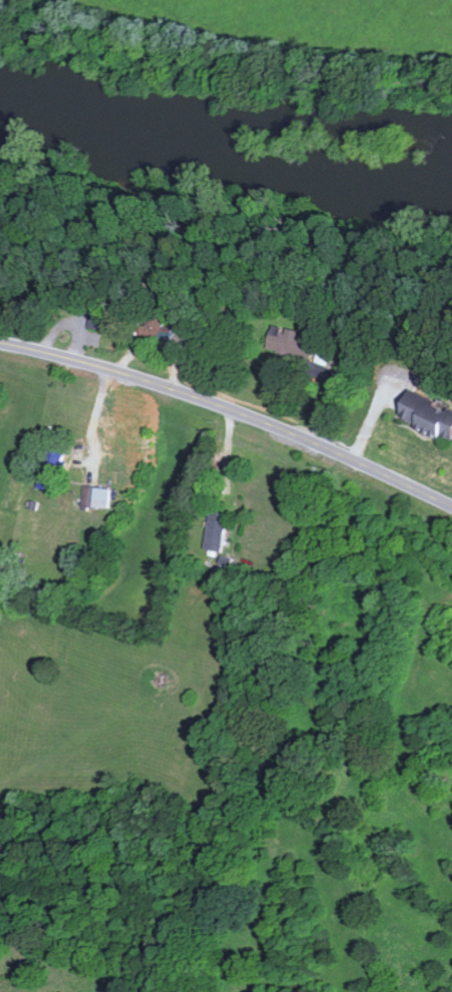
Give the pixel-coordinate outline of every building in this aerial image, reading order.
[(271,343),(315,362),(322,345),(310,340),(313,333),(292,324),(290,327),(280,323),(271,343)] [(417,388),(404,418),(451,440),(451,405),(451,404),(451,403),(417,388)] [(207,548),(228,551),(232,522),(212,519),(207,548)]
